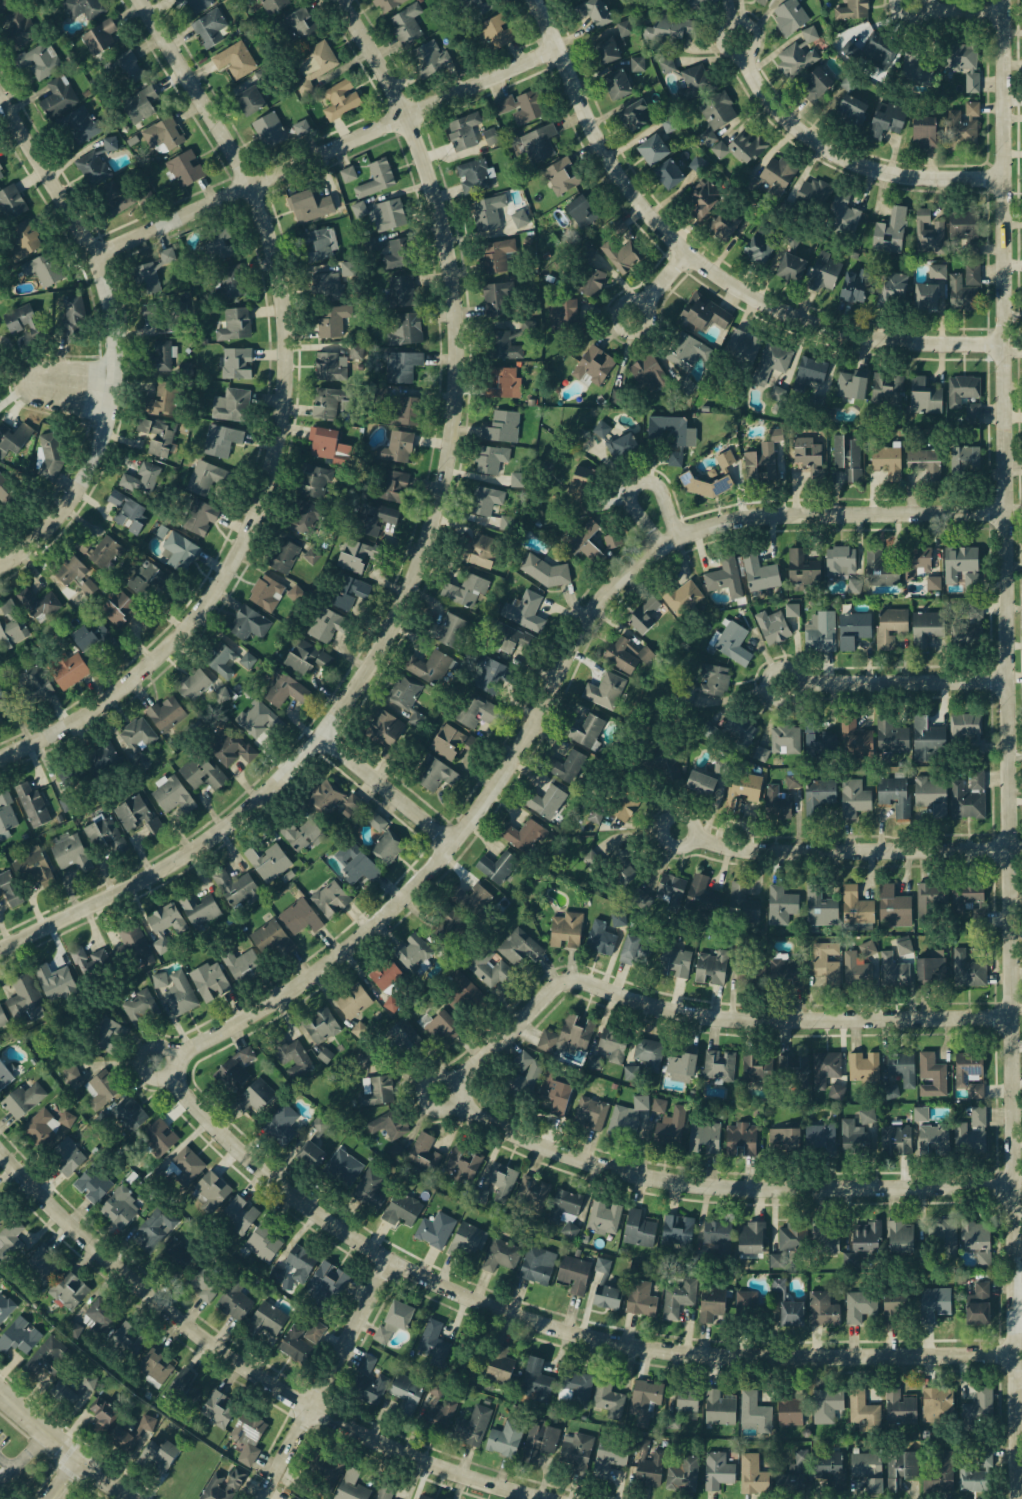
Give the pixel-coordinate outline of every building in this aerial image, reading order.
[(11,5),(0,11),(0,0),(8,0),(11,5)] [(70,17),(59,0),(97,0),(99,3),(100,2),(105,9),(88,19),(82,9),(70,17)] [(194,13),(213,1),(212,0),(184,0),(194,13)] [(267,15),(290,3),(288,0),(258,0),(267,15)] [(381,13),(372,0),(401,0),(381,13)] [(385,18),(414,0),(421,11),(411,17),(421,33),(402,45),(385,18)] [(469,19),(460,0),(492,0),(495,6),(469,19)] [(573,5),(584,0),(602,0),(610,19),(594,27),(588,14),(579,18),(573,5)] [(694,12),(686,0),(711,0),(694,12)] [(770,9),(784,0),(797,0),(808,18),(785,33),(770,9)] [(847,6),(847,0),(866,0),(867,16),(834,18),(834,7),(847,6)] [(282,17),(298,43),(320,30),(304,5),(282,17)] [(189,24),(202,49),(224,39),(219,28),(227,25),(215,6),(189,24)] [(3,54),(39,36),(27,15),(21,18),(15,9),(0,16),(0,48),(3,54)] [(473,26),(501,11),(515,36),(487,51),(473,26)] [(643,20),(640,36),(681,42),(682,33),(696,34),(698,20),(675,17),(676,13),(660,11),(659,18),(656,18),(654,21),(643,20)] [(78,34),(108,15),(116,28),(108,33),(114,42),(92,56),(78,34)] [(615,22),(628,18),(633,33),(620,37),(615,22)] [(801,30),(813,24),(819,38),(807,44),(801,30)] [(847,39),(862,48),(872,29),(899,43),(883,72),(841,50),(847,39)] [(589,43),(610,35),(619,56),(598,65),(589,43)] [(209,57),(215,71),(226,66),(232,81),(257,66),(241,36),(209,57)] [(291,58),(306,82),(339,64),(324,37),(291,58)] [(404,51),(432,38),(438,52),(445,49),(453,66),(418,81),(404,51)] [(776,53),(794,39),(805,53),(812,47),(820,57),(790,81),(777,65),(782,61),(776,53)] [(947,41),(979,41),(978,92),(967,92),(968,69),(947,69),(947,41)] [(7,58),(14,71),(29,66),(36,81),(63,66),(49,42),(44,45),(39,42),(24,51),(20,50),(7,58)] [(93,64),(129,45),(136,60),(135,61),(143,75),(109,94),(93,64)] [(904,48),(918,50),(917,63),(932,64),(929,88),(899,85),(904,48)] [(630,56),(644,55),(645,70),(631,71),(630,56)] [(658,60),(670,55),(675,69),(662,73),(658,60)] [(817,63),(835,81),(812,105),(801,94),(807,88),(799,81),(817,63)] [(681,71),(700,64),(703,70),(710,68),(717,88),(681,102),(676,89),(686,85),(681,71)] [(621,67),(631,90),(610,99),(600,76),(621,67)] [(44,84),(49,93),(34,101),(46,118),(78,100),(62,72),(44,84)] [(847,74),(857,82),(848,91),(839,83),(847,74)] [(294,84),(301,97),(314,88),(307,75),(294,84)] [(322,92),(329,104),(321,109),(327,120),(361,104),(349,80),(322,92)] [(119,100),(148,83),(156,95),(148,101),(154,111),(132,124),(119,100)] [(232,97),(242,115),(265,104),(253,83),(232,97)] [(491,100),(510,93),(512,97),(534,88),(544,113),(515,125),(509,110),(497,115),(491,100)] [(705,146),(717,139),(712,130),(738,114),(723,88),(695,105),(707,125),(699,135),(705,146)] [(844,93),(870,105),(859,127),(833,115),(844,93)] [(615,112),(639,97),(651,117),(628,132),(615,112)] [(878,99),(907,108),(899,133),(882,127),(878,138),(867,135),(878,99)] [(965,101),(977,101),(978,115),(966,116),(965,101)] [(50,124),(66,149),(103,130),(83,104),(50,124)] [(948,107),(948,148),(960,148),(961,144),(978,144),(978,117),(962,118),(962,107),(948,107)] [(249,122),(263,147),(288,135),(274,109),(249,122)] [(444,122),(476,111),(480,122),(470,125),(477,143),(454,151),(444,122)] [(139,130),(169,112),(176,124),(173,125),(178,133),(181,131),(187,141),(167,153),(161,142),(150,149),(139,130)] [(660,119),(671,114),(677,127),(666,131),(660,119)] [(912,115),(936,117),(935,132),(940,133),(939,147),(910,145),(912,115)] [(290,124),(296,135),(310,128),(304,118),(290,124)] [(517,136),(550,121),(556,133),(548,137),(555,153),(531,165),(517,136)] [(721,138),(712,147),(720,155),(729,146),(745,162),(763,143),(744,125),(726,144),(721,138)] [(482,132),(494,127),(499,140),(487,145),(482,132)] [(654,132),(668,151),(649,166),(634,146),(654,132)] [(74,165),(87,189),(113,175),(97,153),(117,148),(115,134),(103,136),(101,146),(95,150),(92,148),(71,160),(74,165)] [(163,164),(180,188),(204,174),(198,162),(191,165),(187,160),(195,156),(189,146),(169,158),(163,164)] [(696,153),(708,162),(700,174),(688,165),(696,153)] [(771,157),(776,160),(780,153),(802,166),(777,205),(762,196),(769,185),(763,182),(759,183),(753,192),(741,184),(748,173),(757,179),(771,157)] [(541,169),(565,155),(580,180),(556,194),(541,169)] [(366,163),(371,178),(352,186),(357,198),(396,184),(384,156),(366,163)] [(455,164),(483,157),(491,186),(463,194),(455,164)] [(669,157),(683,175),(666,189),(652,170),(669,157)] [(337,170),(342,183),(357,177),(352,164),(337,170)] [(701,175),(723,193),(700,220),(679,203),(701,175)] [(803,181),(809,183),(812,178),(817,180),(819,176),(836,185),(822,210),(795,196),(803,181)] [(93,192),(100,202),(119,194),(112,180),(93,192)] [(6,216),(26,206),(15,182),(0,191),(0,205),(6,216)] [(286,196),(294,223),(336,211),(329,193),(317,196),(313,185),(286,196)] [(836,185),(851,191),(846,206),(861,211),(852,238),(822,228),(836,185)] [(579,194),(562,207),(580,230),(597,217),(579,194)] [(370,204),(377,231),(408,223),(400,196),(370,204)] [(473,201),(503,196),(506,216),(499,217),(501,228),(478,232),(473,201)] [(349,204),(354,217),(368,213),(363,199),(349,204)] [(875,222),(889,224),(892,203),(906,205),(899,252),(872,248),(875,222)] [(719,204),(740,219),(726,240),(704,225),(719,204)] [(916,207),(931,207),(931,223),(943,222),(944,253),(917,254),(916,207)] [(509,215),(521,208),(529,221),(516,228),(509,215)] [(979,255),(978,208),(948,208),(949,239),(968,239),(969,255),(979,255)] [(6,251),(12,264),(43,250),(28,216),(14,224),(15,240),(6,251)] [(618,216),(628,228),(618,237),(608,225),(618,216)] [(201,232),(210,261),(233,254),(229,242),(219,244),(216,238),(228,236),(226,225),(201,232)] [(295,235),(301,263),(333,258),(330,249),(336,249),(333,226),(313,228),(295,235)] [(755,230),(776,243),(762,265),(742,253),(755,230)] [(381,256),(383,268),(414,263),(410,235),(386,239),(389,253),(381,256)] [(361,240),(364,249),(376,245),(372,236),(361,240)] [(479,241),(514,236),(516,250),(503,252),(505,269),(484,272),(479,241)] [(608,238),(598,246),(623,274),(644,256),(629,239),(617,249),(608,238)] [(597,250),(583,242),(576,253),(590,261),(597,250)] [(129,266),(136,296),(161,292),(155,269),(162,263),(175,259),(170,244),(158,249),(159,256),(140,263),(129,266)] [(785,250),(806,260),(796,283),(774,273),(785,250)] [(822,250),(831,253),(827,257),(843,263),(832,289),(819,284),(817,289),(807,285),(822,250)] [(36,272),(42,287),(61,280),(51,253),(20,264),(24,276),(36,272)] [(581,261),(604,272),(592,298),(568,287),(581,261)] [(965,263),(979,263),(979,283),(965,283),(965,263)] [(215,269),(217,277),(210,278),(212,286),(208,287),(210,299),(248,293),(243,264),(215,269)] [(848,270),(859,273),(862,264),(873,268),(863,302),(841,295),(848,270)] [(930,264),(945,264),(945,278),(929,278),(930,264)] [(306,275),(311,302),(346,298),(344,283),(339,284),(337,270),(306,275)] [(884,271),(907,275),(901,304),(887,301),(888,308),(878,306),(884,271)] [(381,276),(385,307),(417,305),(415,273),(381,276)] [(949,273),(961,273),(961,286),(977,286),(977,307),(949,308),(949,273)] [(483,284),(512,281),(516,314),(487,317),(483,284)] [(913,282),(936,283),(936,307),(913,306),(913,282)] [(674,316),(702,333),(710,319),(725,328),(735,310),(693,284),(674,316)] [(59,298),(65,341),(89,338),(79,289),(63,290),(63,295),(59,298)] [(547,300),(575,298),(577,330),(549,332),(547,300)] [(2,314),(9,333),(37,324),(28,302),(2,314)] [(317,318),(319,337),(344,337),(344,317),(354,316),(353,304),(316,306),(317,318)] [(215,327),(215,340),(251,336),(247,306),(220,307),(222,326),(215,327)] [(385,314),(387,344),(422,343),(419,311),(385,314)] [(176,332),(175,316),(156,317),(156,332),(176,332)] [(660,354),(680,327),(710,349),(707,359),(698,356),(686,373),(660,354)] [(734,328),(762,339),(751,365),(723,354),(734,328)] [(486,330),(509,330),(508,344),(522,345),(522,360),(485,360),(486,330)] [(764,385),(770,367),(785,372),(794,348),(767,338),(751,381),(764,385)] [(153,340),(153,369),(170,370),(171,356),(176,356),(176,345),(171,345),(170,339),(153,340)] [(185,345),(181,350),(188,353),(191,349),(185,345)] [(365,345),(350,345),(350,359),(365,359),(365,345)] [(590,345),(614,360),(599,383),(586,374),(582,380),(571,373),(590,345)] [(220,347),(221,377),(251,378),(251,368),(237,367),(237,356),(252,357),(252,346),(220,347)] [(315,351),(314,378),(346,379),(347,365),(337,364),(338,351),(315,351)] [(804,351),(830,359),(823,386),(796,378),(804,351)] [(384,352),(384,382),(412,383),(412,364),(423,364),(422,352),(384,352)] [(626,368),(650,354),(667,384),(643,398),(626,368)] [(180,362),(180,375),(193,376),(193,363),(180,362)] [(490,367),(515,367),(514,376),(520,376),(519,397),(482,396),(482,387),(490,387),(490,367)] [(842,368),(868,372),(863,398),(837,394),(842,368)] [(875,371),(904,375),(900,405),(870,401),(875,371)] [(911,374),(925,374),(924,389),(942,389),(941,412),(911,412),(911,374)] [(949,377),(980,376),(980,397),(960,398),(960,408),(950,408),(949,377)] [(139,397),(137,410),(175,418),(182,378),(155,380),(153,393),(140,391),(139,397)] [(686,378),(696,386),(686,397),(677,389),(686,378)] [(312,385),(352,390),(350,412),(338,410),(337,422),(308,419),(312,385)] [(212,394),(211,415),(247,421),(250,389),(226,386),(224,396),(212,394)] [(398,394),(397,409),(388,407),(387,421),(416,424),(419,396),(398,394)] [(13,452),(38,421),(13,402),(1,415),(0,417),(0,442),(13,452)] [(966,402),(980,403),(980,417),(966,417),(966,402)] [(494,411),(519,413),(516,441),(479,439),(480,427),(492,428),(494,411)] [(138,417),(135,429),(146,432),(147,452),(167,458),(178,422),(150,415),(149,419),(138,417)] [(668,449),(667,465),(680,466),(681,445),(695,446),(696,429),(684,428),(685,417),(646,416),(645,443),(673,445),(673,450),(668,449)] [(599,419),(610,427),(603,437),(592,429),(599,419)] [(308,422),(337,428),(335,440),(354,444),(351,461),(308,453),(311,440),(305,438),(308,422)] [(208,423),(201,452),(227,458),(231,441),(241,443),(245,429),(208,423)] [(768,430),(782,429),(783,439),(772,440),(776,481),(747,484),(744,451),(760,450),(759,441),(769,441),(768,430)] [(41,434),(36,473),(53,481),(75,430),(41,434)] [(391,431),(412,434),(408,463),(374,458),(376,445),(389,447),(391,431)] [(607,443),(631,431),(641,453),(618,465),(607,443)] [(834,436),(860,435),(861,481),(847,482),(847,469),(835,469),(834,436)] [(792,437),(824,437),(824,482),(811,482),(811,465),(792,465),(792,437)] [(480,444),(511,448),(509,463),(500,462),(498,474),(477,471),(480,444)] [(871,446),(900,446),(900,481),(888,481),(888,470),(872,470),(871,446)] [(957,446),(979,446),(980,479),(958,479),(957,446)] [(715,455),(729,448),(735,461),(721,467),(715,455)] [(907,449),(942,449),(942,481),(928,481),(928,467),(907,467),(907,449)] [(198,458),(186,488),(204,496),(212,479),(228,486),(234,472),(198,458)] [(121,472),(116,483),(150,496),(163,467),(141,459),(136,472),(141,474),(139,480),(121,472)] [(301,460),(337,472),(326,503),(290,491),(301,460)] [(373,464),(409,472),(403,500),(367,493),(373,464)] [(688,469),(692,477),(709,483),(727,473),(734,485),(712,498),(686,490),(678,475),(688,469)] [(511,471),(521,471),(522,485),(511,485),(511,471)] [(566,471),(593,477),(586,505),(559,498),(566,471)] [(0,474),(0,498),(3,501),(16,489),(0,474)] [(473,481),(505,490),(502,503),(493,501),(489,515),(465,509),(473,481)] [(113,520),(137,535),(147,518),(141,514),(145,508),(111,487),(104,499),(120,509),(113,520)] [(194,497),(180,525),(204,537),(211,522),(214,523),(221,510),(194,497)] [(294,497),(319,507),(309,535),(283,525),(294,497)] [(363,498),(400,512),(395,524),(381,519),(375,537),(351,529),(363,498)] [(500,514),(514,517),(512,532),(497,530),(500,514)] [(564,546),(588,520),(595,526),(585,538),(604,555),(594,565),(579,551),(574,556),(564,546)] [(155,534),(162,538),(168,529),(161,524),(155,534)] [(172,529),(200,546),(193,558),(186,554),(177,568),(166,562),(172,552),(162,546),(172,529)] [(476,531),(501,539),(492,568),(466,559),(476,531)] [(603,535),(616,531),(621,545),(607,549),(603,535)] [(80,534),(94,546),(105,533),(122,547),(105,569),(73,542),(80,534)] [(347,534),(386,549),(382,561),(367,556),(361,572),(336,563),(347,534)] [(305,551),(309,546),(319,555),(311,564),(301,554),(302,553),(299,550),(285,574),(265,563),(281,535),(300,547),(305,551)] [(866,547),(882,546),(883,561),(898,561),(898,580),(869,581),(866,547)] [(789,547),(803,547),(803,563),(822,563),(822,583),(789,583),(789,547)] [(905,547),(932,547),(933,572),(907,573),(905,547)] [(944,548),(977,547),(977,570),(959,571),(959,585),(946,585),(944,548)] [(826,550),(855,548),(856,572),(827,573),(826,550)] [(49,573),(60,562),(58,559),(69,549),(91,571),(86,576),(96,587),(86,596),(72,582),(64,589),(49,573)] [(743,553),(757,551),(760,566),(776,564),(780,587),(750,592),(743,553)] [(526,552),(550,565),(568,562),(571,583),(548,586),(517,569),(526,552)] [(704,572),(723,568),(720,557),(734,554),(743,595),(732,597),(730,586),(708,590),(704,572)] [(140,565),(126,582),(145,597),(164,573),(150,562),(145,569),(140,565)] [(443,580),(459,586),(466,570),(490,579),(484,595),(477,592),(471,607),(438,594),(443,580)] [(284,588),(271,610),(247,597),(262,572),(285,585),(285,586),(288,589),(294,584),(302,592),(294,600),(286,592),(287,591),(284,588)] [(340,573),(371,587),(365,600),(355,596),(348,612),(327,603),(340,573)] [(928,578),(940,577),(941,591),(927,590),(928,578)] [(655,586),(664,579),(673,590),(690,578),(703,599),(678,615),(655,586)] [(862,580),(849,578),(847,591),(860,593),(862,580)] [(98,608),(118,585),(152,614),(143,624),(130,613),(119,626),(98,608)] [(514,585),(540,598),(533,612),(545,619),(538,632),(500,613),(514,585)] [(17,593),(25,587),(35,600),(48,589),(61,605),(40,622),(17,593)] [(626,614),(650,593),(660,605),(650,613),(657,621),(643,634),(626,614)] [(1,650),(0,648),(0,620),(4,618),(0,610),(0,600),(10,595),(30,635),(1,650)] [(239,599),(273,622),(261,639),(249,631),(243,641),(221,626),(239,599)] [(949,599),(982,599),(982,638),(949,638),(949,599)] [(785,603),(798,602),(800,616),(786,617),(785,603)] [(321,606),(353,624),(347,635),(335,629),(328,643),(307,631),(321,606)] [(758,616),(780,607),(790,634),(768,643),(758,616)] [(430,620),(424,632),(457,649),(471,622),(446,610),(439,624),(430,620)] [(880,610),(907,610),(907,636),(894,636),(894,648),(880,649),(880,610)] [(66,632),(94,613),(112,640),(102,646),(98,639),(79,651),(66,632)] [(916,614),(942,613),(942,638),(930,638),(930,650),(917,650),(916,614)] [(806,614),(832,614),(833,651),(807,652),(806,614)] [(840,615),(871,615),(872,636),(853,636),(853,649),(840,649),(840,615)] [(495,618),(530,638),(515,664),(480,644),(495,618)] [(729,620),(749,632),(741,646),(752,652),(745,665),(713,646),(729,620)] [(616,633),(602,657),(631,675),(640,660),(624,650),(629,641),(616,633)] [(295,635),(280,661),(306,675),(315,659),(328,667),(334,657),(295,635)] [(204,659),(218,640),(236,654),(230,662),(228,659),(224,663),(233,670),(227,676),(204,659)] [(409,653),(424,663),(434,648),(451,659),(435,686),(402,665),(409,653)] [(49,665),(74,649),(88,671),(63,687),(49,665)] [(245,651),(256,659),(248,670),(238,662),(245,651)] [(485,655),(511,667),(498,696),(472,684),(485,655)] [(700,662),(730,668),(725,695),(696,690),(693,708),(678,706),(682,682),(697,684),(700,662)] [(10,679),(37,663),(54,692),(26,708),(10,679)] [(260,690),(270,677),(267,674),(274,665),(308,691),(303,698),(289,688),(277,704),(260,690)] [(175,687),(197,666),(212,681),(190,702),(175,687)] [(398,670),(424,685),(409,711),(383,696),(398,670)] [(605,670),(626,677),(614,708),(580,696),(585,682),(598,687),(605,670)] [(9,701),(0,705),(0,678),(9,701)] [(212,692),(224,687),(229,698),(218,703),(212,692)] [(465,689),(502,710),(492,728),(480,721),(475,729),(451,716),(465,689)] [(145,710),(169,692),(187,715),(162,733),(145,710)] [(236,718),(258,697),(287,726),(276,738),(265,727),(255,737),(236,718)] [(381,705),(405,723),(389,745),(365,726),(381,705)] [(407,721),(419,728),(426,716),(414,709),(407,721)] [(732,710),(760,729),(746,748),(723,732),(716,742),(699,730),(707,719),(719,728),(732,710)] [(912,713),(926,712),(927,731),(947,731),(947,759),(913,759),(912,713)] [(950,714),(980,713),(982,751),(952,752),(950,714)] [(114,734),(140,715),(157,739),(131,757),(114,734)] [(588,715),(602,722),(589,750),(557,734),(564,720),(581,729),(588,715)] [(840,715),(855,715),(855,730),(872,730),(872,756),(840,756),(840,715)] [(878,715),(891,715),(891,726),(910,725),(910,751),(878,751),(878,715)] [(441,719),(487,744),(480,756),(462,746),(454,761),(426,746),(441,719)] [(206,743),(229,721),(259,753),(248,764),(239,754),(228,765),(206,743)] [(771,727),(800,727),(800,753),(771,753),(771,727)] [(814,730),(838,730),(837,756),(814,755),(814,730)] [(83,753),(106,741),(121,769),(97,781),(83,753)] [(638,751),(659,745),(662,755),(676,761),(682,778),(649,788),(638,751)] [(757,745),(770,750),(764,765),(751,759),(757,745)] [(178,769),(203,748),(229,780),(216,791),(206,779),(194,788),(178,769)] [(548,756),(562,764),(570,750),(586,759),(571,785),(542,768),(548,756)] [(426,753),(458,774),(443,796),(412,774),(426,753)] [(716,759),(728,760),(727,775),(715,773),(716,759)] [(690,768),(716,781),(708,799),(681,787),(690,768)] [(144,791),(173,769),(198,804),(187,812),(180,803),(162,816),(144,791)] [(733,770),(762,776),(757,801),(741,797),(738,815),(725,812),(733,770)] [(971,771),(984,771),(984,790),(971,790),(971,771)] [(787,775),(799,773),(801,786),(788,788),(787,775)] [(917,773),(947,773),(947,815),(917,815),(917,773)] [(841,777),(863,777),(863,789),(871,789),(871,809),(856,809),(856,820),(841,820),(841,777)] [(878,778),(909,778),(909,818),(896,818),(896,802),(878,802),(878,778)] [(365,803),(350,790),(346,795),(327,779),(309,800),(327,816),(340,801),(355,814),(365,803)] [(807,779),(836,779),(836,803),(819,803),(819,818),(807,818),(807,779)] [(952,779),(964,779),(964,793),(984,792),(984,819),(953,819),(952,779)] [(12,785),(23,780),(31,790),(38,787),(52,819),(32,828),(12,785)] [(767,783),(779,784),(778,796),(792,797),(790,819),(765,817),(767,783)] [(529,790),(543,799),(551,786),(566,796),(549,820),(521,801),(529,790)] [(112,808),(138,790),(164,828),(154,835),(145,823),(129,834),(112,808)] [(629,822),(639,800),(617,790),(606,812),(629,822)] [(11,836),(8,828),(19,823),(5,791),(0,793),(0,807),(1,809),(0,809),(0,841),(11,836)] [(593,806),(603,811),(597,824),(586,819),(593,806)] [(372,810),(365,817),(381,832),(365,849),(386,868),(409,844),(372,810)] [(80,827),(109,812),(129,849),(113,858),(106,845),(94,851),(80,827)] [(275,828),(287,818),(295,828),(309,817),(324,835),(297,856),(275,828)] [(506,820),(518,830),(527,817),(546,832),(527,855),(497,832),(506,820)] [(46,842),(76,828),(93,866),(79,873),(73,862),(58,869),(46,842)] [(329,855),(348,836),(383,871),(370,884),(361,875),(350,887),(343,880),(349,875),(329,855)] [(241,849),(252,841),(260,851),(274,841),(291,864),(266,883),(241,849)] [(9,861),(38,846),(56,882),(42,889),(38,880),(23,887),(9,861)] [(581,858),(589,867),(599,857),(590,848),(581,858)] [(483,853),(495,863),(506,850),(519,861),(499,884),(474,863),(483,853)] [(622,884),(643,869),(629,850),(608,866),(622,884)] [(209,873),(220,865),(230,879),(246,869),(264,894),(254,901),(249,895),(232,906),(209,873)] [(3,894),(0,895),(0,873),(6,870),(22,902),(9,908),(3,894)] [(694,870),(709,875),(704,889),(719,893),(716,903),(686,894),(694,870)] [(660,871),(687,880),(676,910),(650,901),(660,871)] [(311,896),(330,878),(349,900),(330,917),(311,896)] [(731,879),(748,881),(746,900),(761,901),(759,923),(728,920),(731,879)] [(806,881),(823,881),(823,898),(837,898),(838,922),(806,922),(806,881)] [(918,881),(947,881),(947,906),(927,906),(927,915),(918,915),(918,881)] [(638,883),(652,891),(646,902),(632,893),(638,883)] [(842,884),(859,883),(859,899),(873,899),(874,921),(843,921),(842,884)] [(957,883),(985,883),(985,913),(957,913),(957,883)] [(439,902),(454,884),(466,894),(474,884),(489,897),(465,924),(439,902)] [(879,884),(894,884),(894,895),(911,895),(911,930),(879,930),(879,884)] [(175,896),(190,886),(199,901),(209,895),(220,914),(195,929),(175,896)] [(772,887),(801,889),(799,915),(790,914),(789,925),(770,923),(772,887)] [(279,912),(300,896),(322,923),(312,932),(306,924),(296,933),(279,912)] [(148,917),(171,901),(188,925),(177,933),(173,926),(166,931),(176,946),(161,957),(153,946),(164,939),(148,917)] [(552,915),(564,916),(565,910),(583,912),(579,948),(548,944),(552,915)] [(611,912),(625,910),(626,925),(613,926),(611,912)] [(593,917),(606,921),(603,929),(617,933),(611,951),(585,944),(593,917)] [(114,928),(135,918),(155,961),(135,971),(114,928)] [(249,935),(273,919),(291,945),(266,961),(249,935)] [(429,934),(443,921),(462,941),(447,955),(429,934)] [(497,948),(516,926),(543,950),(534,959),(526,952),(515,965),(497,948)] [(626,930),(651,939),(643,961),(618,952),(626,930)] [(392,950),(414,931),(431,951),(409,970),(392,950)] [(858,944),(870,938),(876,951),(864,957),(858,944)] [(896,941),(910,938),(913,952),(899,955),(896,941)] [(813,942),(840,942),(841,985),(826,985),(825,974),(814,974),(813,942)] [(67,952),(82,944),(87,954),(102,946),(115,972),(85,987),(67,952)] [(487,944),(519,976),(507,989),(497,979),(489,987),(467,965),(487,944)] [(664,945),(692,950),(687,977),(659,973),(664,945)] [(223,961),(249,946),(262,969),(236,983),(223,961)] [(952,948),(966,947),(967,961),(985,960),(987,983),(955,985),(952,948)] [(700,951),(717,954),(718,948),(729,950),(723,986),(694,981),(700,951)] [(845,949),(856,949),(856,963),(872,963),(872,983),(846,984),(845,949)] [(880,949),(893,949),(893,963),(909,963),(909,985),(880,985),(880,949)] [(915,955),(932,955),(932,950),(943,949),(943,970),(930,970),(930,980),(916,980),(915,955)] [(738,963),(753,963),(753,950),(766,950),(765,987),(737,986),(738,963)] [(387,995),(395,989),(391,983),(403,973),(390,957),(369,974),(387,995)] [(771,958),(800,957),(801,984),(772,985),(771,958)] [(4,999),(18,1030),(55,1013),(42,985),(57,978),(47,958),(26,968),(28,971),(10,979),(16,993),(4,999)] [(190,974),(217,960),(231,987),(204,1001),(190,974)] [(33,968),(49,1003),(78,990),(67,965),(51,972),(47,962),(33,968)] [(457,968),(482,997),(472,1006),(466,1002),(455,1011),(434,988),(457,968)] [(168,975),(180,969),(199,1002),(174,1015),(160,991),(173,984),(168,975)] [(151,974),(165,971),(167,985),(154,987),(151,974)] [(355,984),(371,1006),(346,1023),(331,1001),(355,984)] [(145,987),(161,1015),(136,1030),(120,1002),(145,987)] [(401,1002),(391,995),(383,1005),(393,1013),(401,1002)] [(9,1024),(1,1003),(0,1003),(0,1027),(9,1024)] [(442,1005),(464,1029),(453,1039),(448,1034),(437,1044),(420,1026),(442,1005)] [(299,1022),(324,1007),(339,1030),(314,1046),(299,1022)] [(566,1010),(557,1032),(542,1026),(534,1046),(552,1054),(556,1046),(574,1053),(576,1047),(585,1050),(596,1021),(585,1016),(581,1026),(572,1022),(575,1014),(566,1010)] [(102,1013),(125,1028),(110,1051),(87,1036),(102,1013)] [(404,1017),(419,1038),(403,1050),(412,1062),(404,1068),(379,1035),(404,1017)] [(357,1020),(364,1025),(356,1035),(350,1030),(357,1020)] [(600,1026),(595,1046),(608,1050),(605,1062),(619,1066),(628,1033),(600,1026)] [(278,1031),(286,1045),(295,1040),(311,1065),(291,1078),(266,1039),(278,1031)] [(635,1038),(632,1059),(650,1061),(649,1068),(659,1070),(663,1042),(635,1038)] [(235,1050),(248,1042),(256,1054),(243,1063),(235,1050)] [(323,1047),(334,1054),(327,1064),(316,1056),(323,1047)] [(509,1061),(521,1048),(532,1058),(520,1071),(509,1061)] [(706,1048),(703,1077),(731,1080),(735,1051),(706,1048)] [(955,1049),(955,1088),(968,1088),(968,1074),(984,1073),(983,1049),(955,1049)] [(668,1050),(664,1076),(692,1080),(695,1054),(668,1050)] [(813,1051),(813,1089),(828,1089),(827,1075),(841,1075),(841,1050),(813,1051)] [(850,1051),(850,1099),(880,1099),(880,1052),(850,1051)] [(920,1051),(920,1097),(946,1097),(946,1065),(934,1065),(934,1052),(920,1051)] [(744,1052),(744,1080),(772,1080),(772,1052),(744,1052)] [(886,1052),(886,1075),(902,1075),(902,1088),(914,1088),(914,1052),(886,1052)] [(370,1055),(357,1053),(355,1066),(369,1068),(370,1055)] [(781,1054),(781,1075),(807,1074),(807,1053),(798,1053),(798,1065),(786,1065),(786,1053),(781,1054)] [(586,1054),(600,1054),(600,1069),(586,1068),(586,1054)] [(229,1056),(248,1076),(231,1092),(212,1073),(229,1056)] [(546,1063),(531,1095),(508,1085),(514,1071),(524,1076),(533,1057),(546,1063)] [(14,1078),(0,1088),(0,1061),(14,1078)] [(83,1084),(115,1062),(121,1071),(112,1077),(119,1088),(97,1104),(83,1084)] [(63,1068),(68,1082),(80,1078),(74,1063),(63,1068)] [(623,1065),(636,1066),(635,1079),(622,1079),(623,1065)] [(356,1094),(358,1107),(395,1100),(390,1073),(361,1078),(363,1093),(356,1094)] [(545,1075),(535,1107),(565,1116),(575,1084),(545,1075)] [(233,1099),(256,1076),(272,1093),(249,1116),(233,1099)] [(13,1121),(0,1106),(0,1101),(18,1086),(22,1090),(35,1080),(46,1094),(13,1121)] [(882,1086),(896,1081),(901,1096),(886,1100),(882,1086)] [(831,1083),(846,1086),(842,1100),(828,1096),(831,1083)] [(970,1083),(983,1083),(983,1098),(970,1098),(970,1083)] [(583,1091),(572,1123),(591,1129),(599,1132),(610,1100),(583,1091)] [(612,1101),(634,1107),(634,1094),(648,1094),(648,1109),(637,1109),(638,1117),(629,1156),(601,1149),(612,1101)] [(110,1111),(128,1095),(147,1116),(129,1132),(110,1111)] [(655,1096),(666,1099),(663,1111),(652,1108),(655,1096)] [(282,1099),(298,1113),(288,1125),(296,1132),(288,1141),(263,1120),(282,1099)] [(17,1127),(44,1104),(53,1114),(42,1123),(50,1132),(33,1146),(17,1127)] [(658,1114),(654,1145),(680,1149),(687,1106),(674,1104),(672,1117),(658,1114)] [(64,1105),(57,1120),(69,1126),(76,1111),(64,1105)] [(859,1109),(874,1106),(877,1121),(862,1124),(859,1109)] [(984,1130),(986,1130),(986,1153),(953,1153),(953,1120),(966,1120),(966,1130),(980,1130),(980,1126),(971,1125),(971,1106),(987,1106),(986,1126),(984,1126),(984,1130)] [(914,1107),(928,1107),(928,1120),(914,1120),(914,1107)] [(365,1124),(393,1108),(407,1131),(389,1141),(382,1128),(371,1134),(365,1124)] [(317,1114),(327,1122),(319,1134),(308,1126),(317,1114)] [(138,1136),(159,1116),(178,1137),(157,1156),(138,1136)] [(842,1119),(843,1157),(870,1157),(870,1131),(863,1131),(862,1126),(855,1126),(855,1118),(842,1119)] [(806,1119),(806,1148),(836,1149),(836,1119),(806,1119)] [(726,1125),(725,1153),(735,1153),(735,1145),(742,1145),(742,1155),(756,1156),(758,1125),(748,1125),(748,1121),(736,1120),(736,1126),(726,1125)] [(690,1121),(688,1150),(696,1151),(697,1142),(708,1142),(708,1152),(718,1153),(721,1123),(690,1121)] [(919,1124),(919,1154),(949,1154),(949,1123),(937,1123),(938,1126),(930,1127),(930,1124),(919,1124)] [(879,1126),(879,1153),(902,1153),(912,1153),(912,1126),(879,1126)] [(769,1127),(770,1150),(800,1150),(800,1127),(769,1127)] [(421,1129),(435,1136),(427,1150),(440,1156),(432,1172),(406,1160),(421,1129)] [(64,1176),(85,1157),(67,1136),(45,1155),(64,1176)] [(305,1139),(324,1153),(310,1173),(291,1159),(305,1139)] [(168,1159),(184,1142),(208,1165),(186,1188),(175,1179),(182,1172),(168,1159)] [(394,1142),(405,1151),(397,1162),(385,1153),(394,1142)] [(454,1143),(482,1157),(470,1182),(442,1169),(454,1143)] [(337,1147),(362,1164),(345,1189),(320,1172),(337,1147)] [(70,1182),(92,1203),(115,1179),(92,1158),(70,1182)] [(493,1159),(518,1171),(509,1191),(484,1179),(493,1159)] [(368,1160),(389,1175),(379,1189),(387,1196),(374,1215),(344,1194),(368,1160)] [(206,1215),(230,1186),(209,1169),(192,1189),(206,1200),(199,1209),(206,1215)] [(524,1174),(514,1202),(545,1211),(553,1184),(524,1174)] [(122,1182),(133,1192),(129,1196),(134,1201),(131,1203),(138,1209),(119,1229),(97,1209),(122,1182)] [(474,1188),(487,1190),(485,1203),(472,1200),(474,1188)] [(557,1188),(549,1222),(561,1225),(564,1212),(575,1215),(580,1194),(557,1188)] [(397,1190),(422,1204),(409,1227),(384,1213),(397,1190)] [(237,1193),(260,1212),(241,1235),(218,1216),(237,1193)] [(590,1199),(584,1226),(612,1234),(621,1205),(590,1199)] [(156,1206),(175,1222),(148,1253),(138,1245),(146,1235),(137,1227),(156,1206)] [(629,1207),(620,1242),(653,1247),(658,1218),(642,1215),(642,1208),(629,1207)] [(424,1215),(432,1220),(439,1208),(457,1218),(440,1248),(414,1233),(424,1215)] [(664,1213),(663,1239),(693,1243),(695,1216),(664,1213)] [(7,1273),(0,1266),(0,1229),(13,1216),(23,1227),(13,1236),(28,1252),(7,1273)] [(923,1217),(925,1255),(956,1255),(956,1218),(923,1217)] [(886,1219),(887,1251),(914,1251),(914,1225),(905,1225),(905,1218),(886,1219)] [(461,1219),(483,1230),(471,1256),(449,1245),(461,1219)] [(704,1219),(732,1221),(729,1256),(718,1255),(719,1245),(702,1244),(704,1219)] [(853,1226),(868,1225),(868,1219),(880,1219),(881,1240),(876,1240),(877,1249),(859,1249),(859,1264),(845,1265),(844,1252),(853,1252),(853,1226)] [(738,1224),(746,1224),(746,1220),(765,1220),(765,1251),(738,1251),(738,1224)] [(778,1227),(786,1227),(786,1220),(806,1220),(806,1248),(778,1248),(778,1227)] [(961,1220),(962,1248),(986,1247),(986,1251),(977,1251),(977,1267),(991,1266),(990,1220),(961,1220)] [(262,1222),(284,1239),(267,1262),(245,1246),(262,1222)] [(810,1260),(811,1225),(838,1226),(838,1252),(823,1251),(822,1260),(810,1260)] [(493,1236),(520,1248),(511,1269),(496,1262),(493,1271),(480,1266),(493,1236)] [(176,1239),(195,1257),(175,1278),(156,1260),(176,1239)] [(294,1242),(318,1258),(302,1283),(292,1276),(296,1269),(283,1260),(294,1242)] [(527,1243),(517,1274),(546,1283),(558,1252),(527,1243)] [(40,1244),(62,1265),(43,1285),(21,1265),(40,1244)] [(770,1252),(770,1268),(783,1268),(783,1252),(770,1252)] [(562,1254),(554,1281),(571,1283),(570,1295),(583,1298),(591,1260),(562,1254)] [(324,1261),(347,1277),(324,1312),(306,1300),(311,1293),(306,1289),(324,1261)] [(202,1263),(223,1279),(207,1302),(185,1286),(202,1263)] [(285,1269),(272,1266),(269,1280),(283,1283),(285,1269)] [(47,1291),(67,1269),(89,1289),(69,1310),(47,1291)] [(770,1274),(770,1293),(788,1293),(788,1274),(770,1274)] [(292,1292),(297,1281),(285,1277),(281,1287),(292,1292)] [(629,1277),(624,1311),(655,1315),(658,1296),(651,1280),(629,1277)] [(666,1281),(664,1320),(678,1320),(679,1305),(693,1305),(695,1277),(666,1281)] [(595,1279),(592,1305),(616,1310),(622,1288),(595,1279)] [(965,1293),(966,1323),(989,1323),(988,1280),(974,1280),(975,1293),(965,1293)] [(237,1281),(257,1299),(235,1324),(215,1306),(237,1281)] [(699,1284),(700,1321),(711,1322),(723,1313),(724,1286),(699,1284)] [(919,1287),(951,1286),(952,1315),(934,1315),(934,1322),(920,1322),(919,1287)] [(738,1288),(737,1310),(757,1311),(757,1290),(738,1288)] [(846,1290),(849,1322),(861,1322),(875,1313),(875,1288),(846,1290)] [(882,1288),(883,1315),(908,1315),(907,1288),(882,1288)] [(807,1289),(810,1324),(841,1324),(840,1303),(829,1303),(830,1289),(807,1289)] [(15,1306),(0,1322),(0,1292),(15,1306)] [(99,1296),(118,1313),(96,1338),(89,1331),(95,1324),(84,1313),(99,1296)] [(262,1297),(289,1315),(274,1337),(257,1325),(250,1336),(240,1329),(262,1297)] [(391,1298),(412,1307),(402,1328),(381,1319),(391,1298)] [(781,1298),(779,1326),(803,1325),(801,1299),(781,1298)] [(2,1351),(0,1349),(0,1335),(18,1313),(42,1334),(23,1356),(10,1346),(2,1351)] [(429,1316),(444,1322),(437,1336),(451,1342),(441,1368),(429,1362),(433,1352),(417,1345),(429,1316)] [(123,1317),(146,1336),(128,1359),(105,1341),(123,1317)] [(71,1319),(82,1326),(76,1337),(65,1331),(71,1319)] [(313,1320),(325,1327),(316,1343),(304,1335),(313,1320)] [(292,1323),(302,1329),(297,1337),(312,1347),(301,1364),(276,1347),(292,1323)] [(378,1324),(391,1331),(384,1344),(371,1336),(378,1324)] [(42,1367),(32,1378),(19,1366),(52,1331),(74,1352),(52,1376),(42,1367)] [(494,1341),(508,1346),(504,1356),(514,1360),(507,1381),(483,1373),(494,1341)] [(152,1346),(176,1366),(159,1388),(134,1369),(152,1346)] [(364,1352),(375,1357),(366,1375),(355,1370),(364,1352)] [(525,1354),(515,1398),(548,1404),(553,1379),(541,1374),(544,1356),(525,1354)] [(184,1367),(192,1373),(188,1379),(203,1391),(187,1411),(164,1393),(184,1367)] [(561,1368),(556,1402),(572,1401),(576,1408),(591,1410),(594,1374),(561,1368)] [(397,1369),(426,1382),(410,1418),(400,1414),(406,1401),(387,1392),(397,1369)] [(354,1373),(374,1383),(379,1372),(389,1378),(375,1406),(345,1391),(354,1373)] [(602,1372),(613,1374),(612,1390),(625,1394),(623,1415),(596,1410),(602,1372)] [(83,1374),(97,1377),(93,1390),(79,1386),(83,1374)] [(57,1379),(77,1396),(66,1408),(46,1392),(57,1379)] [(434,1379),(445,1387),(438,1398),(427,1390),(434,1379)] [(632,1379),(627,1425),(648,1430),(651,1409),(659,1402),(663,1381),(632,1379)] [(963,1403),(965,1419),(991,1419),(993,1387),(977,1385),(978,1401),(963,1403)] [(213,1386),(228,1396),(220,1407),(232,1414),(223,1427),(198,1409),(213,1386)] [(705,1386),(704,1423),(735,1424),(735,1397),(722,1396),(719,1387),(705,1386)] [(814,1386),(814,1432),(848,1431),(847,1407),(814,1386)] [(669,1387),(670,1409),(696,1409),(698,1388),(669,1387)] [(743,1387),(742,1426),(759,1426),(758,1432),(771,1432),(772,1407),(757,1402),(756,1388),(743,1387)] [(888,1388),(888,1419),(914,1419),(916,1396),(902,1396),(899,1387),(888,1388)] [(924,1387),(922,1415),(955,1415),(954,1387),(924,1387)] [(777,1388),(779,1425),(803,1425),(802,1398),(777,1388)] [(850,1389),(852,1422),(871,1425),(871,1430),(881,1430),(880,1407),(866,1404),(865,1388),(850,1389)] [(99,1394),(119,1409),(102,1433),(91,1425),(97,1416),(88,1410),(99,1394)] [(448,1399),(455,1402),(441,1435),(417,1424),(428,1399),(445,1407),(448,1399)] [(476,1404),(491,1410),(478,1447),(449,1437),(457,1416),(470,1421),(476,1404)] [(142,1412),(156,1417),(151,1430),(137,1425),(142,1412)] [(243,1443),(234,1459),(248,1467),(259,1449),(253,1445),(265,1424),(244,1412),(230,1435),(243,1443)] [(679,1429),(679,1415),(666,1414),(666,1428),(679,1429)] [(506,1417),(521,1422),(512,1455),(485,1447),(490,1427),(503,1430),(506,1417)] [(117,1424),(138,1439),(125,1456),(105,1441),(117,1424)] [(525,1425),(516,1460),(532,1462),(542,1424),(525,1425)] [(547,1424),(538,1453),(570,1462),(570,1473),(587,1474),(593,1433),(547,1424)] [(598,1436),(592,1470),(624,1475),(628,1442),(598,1436)] [(633,1436),(635,1483),(666,1487),(661,1464),(657,1452),(633,1436)] [(147,1461),(142,1467),(132,1460),(149,1437),(159,1444),(163,1438),(180,1450),(163,1473),(147,1461)] [(312,1446),(342,1461),(328,1489),(298,1474),(312,1446)] [(949,1447),(952,1485),(918,1490),(918,1447),(949,1447)] [(991,1447),(992,1479),(955,1480),(958,1447),(991,1447)] [(665,1449),(666,1487),(694,1489),(699,1455),(665,1449)] [(705,1451),(704,1483),(707,1490),(718,1490),(721,1481),(736,1483),(736,1464),(726,1461),(726,1450),(705,1451)] [(740,1451),(742,1493),(770,1494),(768,1470),(760,1450),(740,1451)] [(813,1451),(813,1488),(845,1487),(844,1450),(813,1451)] [(851,1451),(849,1490),(884,1490),(881,1451),(851,1451)] [(887,1493),(901,1492),(901,1479),(918,1479),(918,1451),(887,1452),(887,1493)] [(775,1470),(774,1485),(794,1494),(804,1494),(805,1473),(808,1455),(775,1470)] [(197,1498),(230,1498),(246,1472),(233,1464),(225,1478),(214,1471),(197,1498)] [(370,1489),(365,1498),(330,1498),(347,1465),(359,1470),(354,1482),(370,1489)] [(388,1498),(390,1498),(372,1498),(381,1481),(393,1487),(388,1498)]
